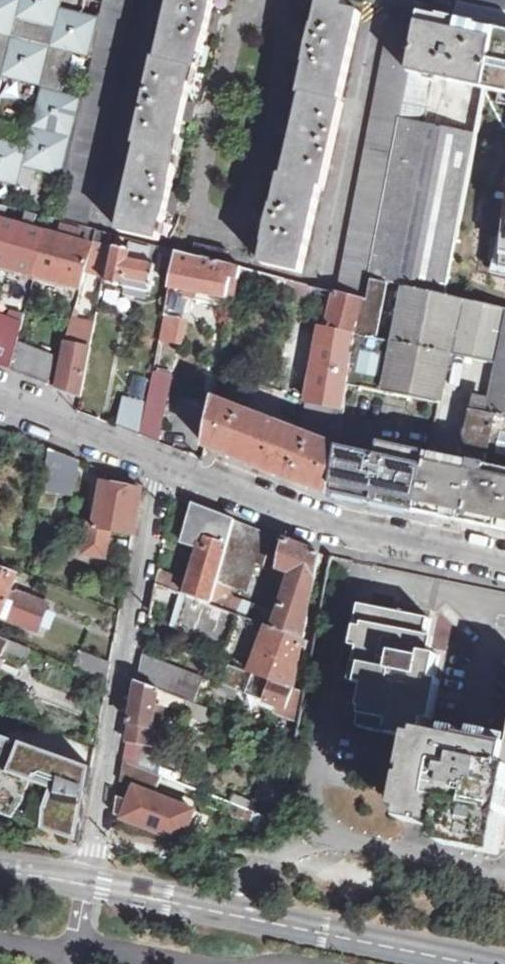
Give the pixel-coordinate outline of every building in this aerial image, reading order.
[(18,186),(24,168),(70,179),(86,97),(65,91),(75,55),(90,58),(98,18),(61,8),(63,0),(0,0),(0,91),(4,77),(42,87),(27,144),(0,137),(0,182),(18,186)] [(86,97),(70,179),(61,220),(89,227),(135,0),(106,0),(86,97)] [(160,62),(156,61),(137,148),(140,149),(121,231),(160,240),(167,212),(176,214),(179,195),(171,193),(172,186),(171,185),(178,154),(174,153),(182,122),(191,123),(194,106),(186,104),(193,71),(197,72),(206,34),(216,37),(219,19),(211,17),(215,0),(174,0),(160,62)] [(314,39),(306,38),(302,55),(310,57),(307,66),(310,66),(303,95),(306,96),(298,128),(290,127),(286,144),(293,146),(287,179),(284,179),(278,209),(275,208),(273,216),(265,215),(261,233),(269,235),(262,264),(302,272),(321,187),(325,188),(344,104),(340,103),(361,14),(345,9),(348,1),(344,0),(323,0),(314,39)] [(420,13),(393,7),(338,291),(365,299),(369,278),(420,13)] [(496,29),(493,28),(420,13),(369,278),(447,292),(476,134),(485,90),(504,92),(504,31),(496,29)] [(487,268),(504,274),(504,199),(487,268)] [(6,220),(10,207),(0,204),(0,264),(36,274),(47,232),(6,220)] [(89,227),(61,220),(52,218),(47,232),(36,274),(82,288),(82,284),(102,289),(113,233),(89,227)] [(120,235),(110,282),(127,285),(128,279),(153,284),(157,265),(176,268),(179,251),(120,235)] [(227,263),(229,252),(196,243),(193,254),(227,263)] [(167,313),(184,317),(188,295),(224,301),(236,300),(241,278),(244,267),(227,263),(193,254),(179,251),(176,268),(167,313)] [(313,285),(244,267),(241,278),(310,296),(313,285)] [(449,354),(461,298),(447,292),(369,278),(365,299),(358,327),(349,385),(361,387),(440,402),(442,390),(449,354)] [(102,289),(82,284),(82,288),(67,342),(91,346),(102,289)] [(349,385),(358,327),(365,299),(338,291),(336,291),(327,326),(321,325),(307,400),(345,408),(349,385)] [(461,298),(449,354),(499,364),(489,413),(504,417),(504,308),(461,298)] [(16,311),(14,319),(0,314),(0,364),(11,369),(17,341),(25,314),(16,311)] [(165,321),(162,342),(177,344),(181,323),(165,321)] [(50,384),(56,356),(17,341),(11,369),(23,374),(50,384)] [(81,396),(91,346),(67,342),(58,387),(81,396)] [(173,374),(175,364),(157,360),(155,371),(173,374)] [(219,380),(228,383),(231,372),(222,369),(219,380)] [(159,442),(173,374),(155,371),(148,404),(142,435),(144,436),(157,441),(159,442)] [(482,412),(488,381),(483,379),(481,392),(475,390),(474,396),(471,410),(482,412)] [(417,509),(429,454),(440,402),(361,387),(342,494),(417,509)] [(142,435),(148,404),(125,399),(119,426),(142,435)] [(332,494),(339,447),(301,432),(216,399),(207,445),(238,457),(252,463),(332,494)] [(345,408),(307,400),(303,420),(342,429),(345,408)] [(489,413),(488,418),(481,416),(482,412),(471,410),(462,460),(429,454),(417,509),(416,512),(504,530),(504,417),(489,413)] [(339,447),(342,429),(303,420),(301,432),(339,447)] [(44,484),(73,495),(80,460),(69,455),(55,450),(50,449),(44,484)] [(135,534),(142,490),(104,483),(96,527),(135,534)] [(43,490),(40,506),(54,509),(58,494),(43,490)] [(194,505),(185,543),(202,547),(188,596),(212,606),(219,583),(235,521),(212,511),(194,505)] [(235,521),(219,583),(233,588),(247,593),(257,563),(265,567),(273,535),(235,521)] [(321,554),(286,540),(279,568),(293,574),(275,630),(305,641),(321,554)] [(39,633),(50,606),(13,591),(17,581),(18,576),(0,569),(0,617),(39,633)] [(31,576),(20,571),(18,576),(17,581),(27,585),(31,576)] [(157,583),(151,617),(214,642),(233,644),(229,657),(254,666),(252,674),(256,675),(296,691),(305,641),(275,630),(262,624),(212,606),(188,596),(157,583)] [(262,624),(267,611),(230,597),(233,588),(219,583),(212,606),(262,624)] [(465,739),(464,742),(424,733),(439,655),(425,653),(431,619),(369,606),(362,641),(373,643),(366,683),(376,685),(368,730),(423,740),(407,813),(445,820),(442,835),(494,846),(504,791),(504,746),(465,739)] [(7,650),(28,659),(31,650),(10,641),(9,645),(0,642),(0,666),(7,650)] [(108,679),(109,677),(111,665),(111,663),(78,650),(75,666),(79,668),(108,679)] [(139,679),(196,701),(204,682),(143,657),(139,679)] [(296,691),(256,675),(248,694),(288,710),(296,691)] [(139,681),(131,723),(130,733),(126,753),(125,761),(128,762),(154,772),(159,746),(151,745),(158,704),(166,706),(188,710),(189,702),(139,681)] [(159,746),(166,706),(158,704),(151,745),(159,746)] [(74,842),(87,766),(0,734),(0,813),(11,819),(30,783),(47,789),(39,809),(38,830),(74,842)] [(286,739),(284,745),(288,746),(287,752),(293,753),(295,742),(286,739)] [(130,800),(118,795),(115,814),(171,836),(184,825),(188,807),(158,795),(165,777),(160,775),(154,772),(128,762),(121,781),(136,787),(130,800)] [(165,777),(178,781),(179,775),(161,767),(160,775),(165,777)]
